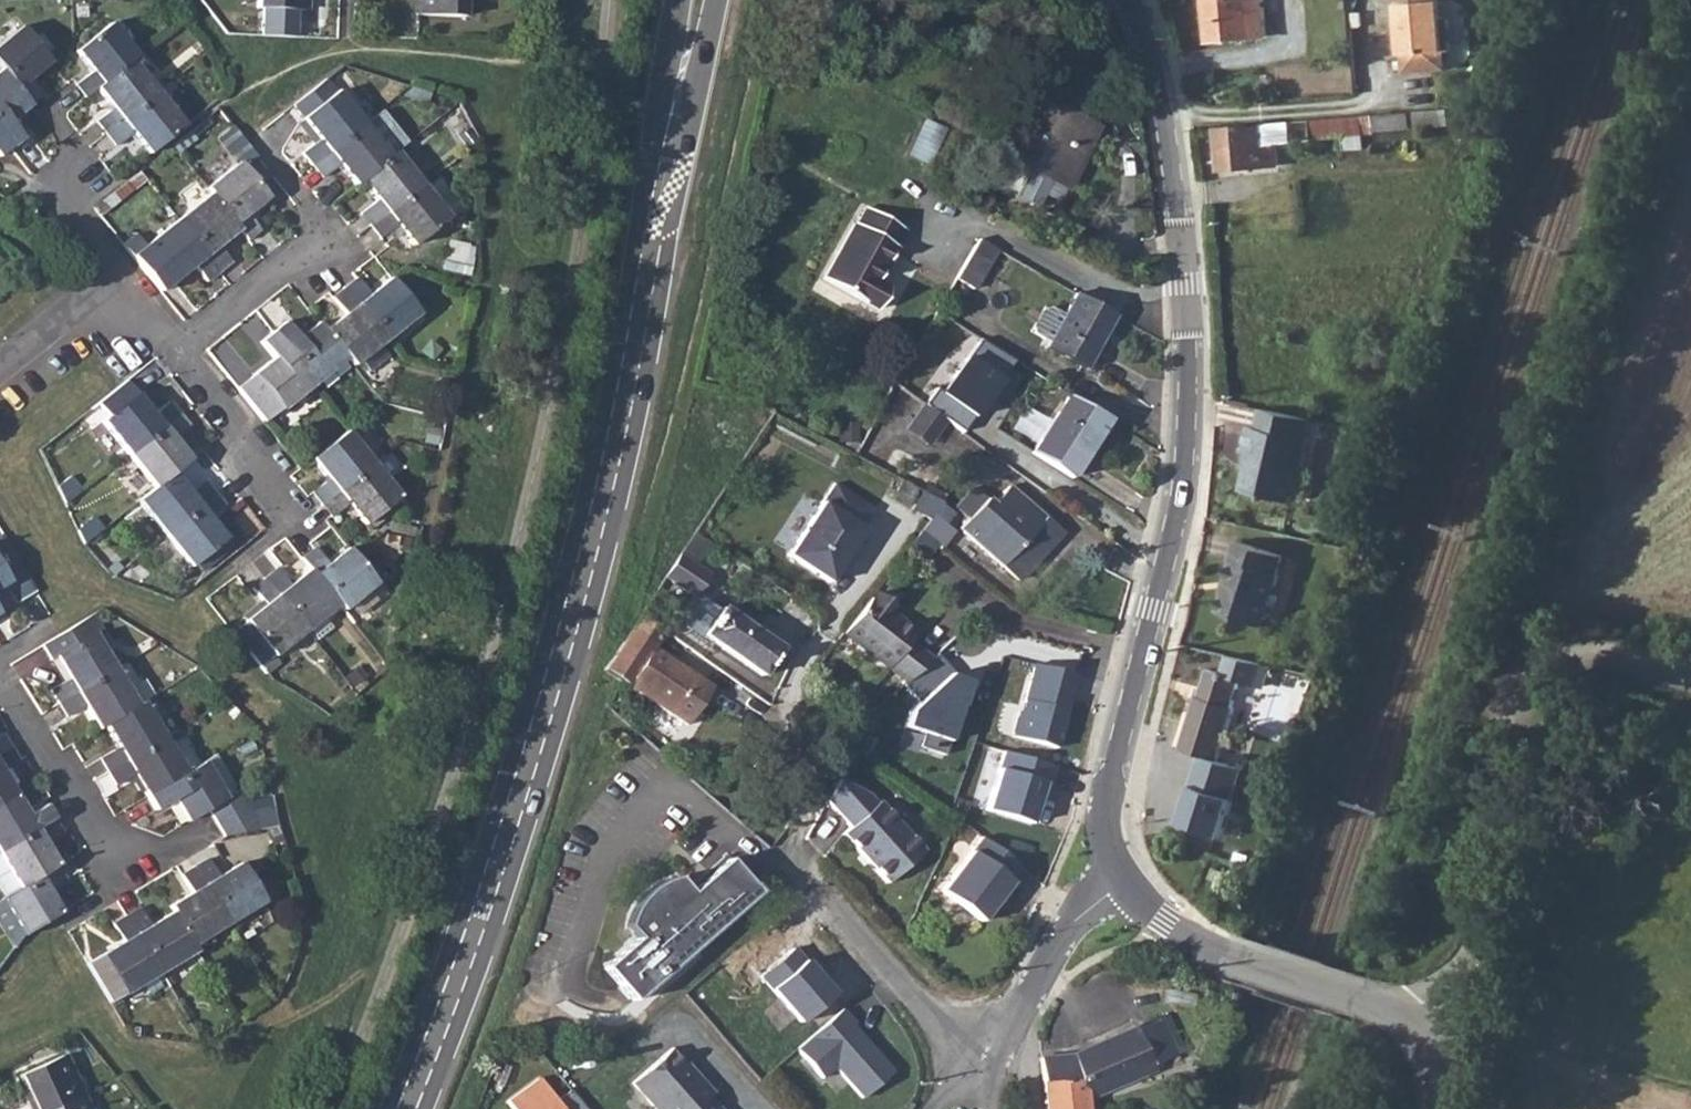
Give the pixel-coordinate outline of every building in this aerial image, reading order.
[(257,7),(262,7),(299,9),(306,9),(306,0),(257,0),(257,7)] [(415,15),(462,17),(463,0),(415,0),(415,15)] [(1207,41),(1264,36),(1261,0),(1204,0),(1207,41)] [(1432,70),(1430,52),(1443,50),(1449,50),(1446,18),(1441,19),(1439,1),(1436,1),(1435,0),(1390,0),(1393,35),(1398,35),(1400,49),(1402,73),(1432,70)] [(297,38),(299,9),(262,7),(261,37),(297,38)] [(90,71),(74,83),(84,96),(94,88),(131,59),(137,54),(112,23),(75,52),(90,71)] [(0,41),(0,69),(29,105),(42,95),(29,78),(48,62),(42,55),(19,25),(0,41)] [(1445,69),(1443,50),(1430,52),(1432,70),(1445,69)] [(131,59),(94,88),(110,108),(95,120),(106,133),(158,92),(131,59)] [(9,148),(21,138),(9,122),(29,105),(0,69),(0,137),(9,148)] [(327,76),(294,103),(304,116),(337,90),(327,76)] [(312,143),(302,151),(313,164),(365,122),(338,89),(337,90),(304,116),(319,137),(312,143)] [(158,92),(106,133),(115,146),(131,134),(148,153),(184,125),(162,98),(158,92)] [(1031,97),(1006,149),(1032,161),(1014,197),(1038,209),(1052,181),(1066,188),(1082,153),(1071,148),(1081,127),(1062,118),(1064,113),(1031,97)] [(1449,125),(1447,107),(1309,120),(1310,137),(1345,134),(1347,148),(1362,147),(1360,132),(1449,125)] [(365,122),(313,164),(323,176),(338,164),(355,183),(360,179),(403,146),(388,127),(384,130),(372,116),(365,122)] [(1273,123),(1214,128),(1218,170),(1276,166),(1273,123)] [(403,146),(360,179),(376,199),(359,214),(369,227),(422,184),(400,157),(421,139),(417,134),(403,146)] [(9,148),(0,137),(0,156),(9,148)] [(238,162),(206,188),(211,194),(239,230),(249,241),(261,230),(247,213),(266,197),(238,162)] [(422,184),(369,227),(379,238),(386,233),(402,253),(448,216),(441,209),(422,184)] [(211,194),(177,221),(219,273),(232,263),(218,246),(239,230),(211,194)] [(853,223),(822,279),(873,307),(885,287),(877,282),(893,251),(895,246),(894,245),(902,228),(897,225),(865,207),(855,225),(853,223)] [(177,221),(144,246),(173,282),(193,266),(207,283),(219,273),(177,221)] [(977,238),(954,278),(972,289),(994,248),(977,238)] [(447,240),(441,271),(465,275),(471,245),(447,240)] [(356,278),(343,288),(384,340),(418,313),(389,278),(368,294),(356,278)] [(343,314),(323,331),(346,359),(352,366),(358,361),(368,372),(388,356),(379,345),(384,340),(343,288),(331,298),(343,314)] [(1106,310),(1074,293),(1062,315),(1047,308),(1041,309),(1032,327),(1033,333),(1048,341),(1044,347),(1083,368),(1113,315),(1106,310)] [(285,322),(272,332),(313,384),(346,359),(323,331),(317,323),(298,338),(285,322)] [(273,357),(251,374),(253,377),(280,411),(313,384),(272,332),(259,342),(273,357)] [(982,340),(943,396),(937,392),(927,407),(948,421),(964,432),(1013,362),(982,340)] [(913,348),(892,384),(906,394),(927,357),(913,348)] [(253,377),(237,389),(263,422),(280,411),(253,377)] [(136,394),(100,422),(127,455),(179,413),(169,402),(153,414),(136,394)] [(1105,418),(1068,394),(1031,453),(1068,476),(1105,418)] [(929,448),(948,421),(927,407),(924,405),(906,431),(929,448)] [(1310,421),(1257,408),(1253,427),(1246,426),(1240,450),(1247,452),(1239,487),(1291,500),(1299,466),(1304,467),(1311,439),(1306,438),(1310,421)] [(179,413),(127,455),(153,488),(172,473),(190,460),(173,440),(189,426),(179,413)] [(382,518),(378,512),(399,495),(347,431),(311,459),(328,480),(310,493),(315,499),(324,510),(330,518),(347,504),(362,524),(365,522),(370,528),(382,518)] [(153,488),(137,501),(163,534),(214,493),(204,479),(188,492),(172,473),(153,488)] [(971,489),(954,509),(957,511),(965,518),(957,528),(1017,580),(1060,534),(1007,486),(990,504),(971,489)] [(792,558),(834,586),(868,533),(866,531),(878,512),(839,487),(792,558)] [(214,493),(163,534),(189,566),(225,538),(209,519),(225,505),(214,493)] [(0,533),(0,565),(9,581),(4,583),(16,602),(35,590),(1,532),(0,533)] [(1223,592),(1218,611),(1266,625),(1280,573),(1279,573),(1284,555),(1234,539),(1229,557),(1232,558),(1227,577),(1231,578),(1226,593),(1223,592)] [(305,554),(301,558),(309,569),(338,604),(342,611),(351,603),(360,615),(384,595),(351,553),(347,549),(326,565),(313,548),(305,554)] [(680,553),(664,576),(694,596),(710,575),(680,553)] [(4,583),(9,581),(0,565),(0,586),(4,583)] [(276,569),(264,578),(305,630),(338,604),(309,569),(289,585),(276,569)] [(264,604),(243,621),(245,623),(271,655),(272,657),(305,630),(264,578),(251,589),(264,604)] [(866,600),(840,633),(902,682),(927,658),(905,642),(912,634),(886,613),(890,606),(874,594),(868,602),(866,600)] [(720,607),(700,636),(760,677),(779,648),(720,607)] [(639,614),(602,670),(610,675),(616,680),(638,695),(679,724),(708,685),(650,642),(660,629),(639,614)] [(46,642),(42,644),(52,659),(55,657),(56,656),(95,633),(85,619),(46,642)] [(245,623),(231,633),(258,666),(271,655),(245,623)] [(64,681),(51,689),(59,702),(116,668),(95,633),(56,656),(69,678),(64,681)] [(920,701),(911,710),(904,730),(925,737),(920,751),(945,759),(970,683),(958,679),(933,653),(927,658),(902,682),(920,701)] [(1197,694),(1180,747),(1218,759),(1235,706),(1232,705),(1240,679),(1256,684),(1261,668),(1226,660),(1222,673),(1208,668),(1199,695),(1197,694)] [(1059,751),(1081,677),(1037,664),(1023,709),(1019,711),(1012,737),(1059,751)] [(357,666),(347,674),(356,685),(366,676),(357,666)] [(116,668),(59,702),(67,717),(84,705),(99,728),(104,724),(138,704),(116,668)] [(138,704),(104,724),(118,746),(99,758),(108,771),(165,737),(143,701),(138,704)] [(12,747),(3,731),(0,733),(0,754),(12,747)] [(165,737),(108,771),(116,785),(134,773),(148,796),(186,772),(165,737)] [(16,792),(12,786),(2,770),(9,766),(19,759),(12,747),(0,754),(0,802),(16,792)] [(1033,828),(1051,768),(1007,754),(988,814),(1033,828)] [(186,772),(148,796),(156,810),(174,799),(188,821),(209,809),(225,835),(262,829),(245,802),(213,755),(186,772)] [(859,799),(830,787),(819,809),(845,833),(838,841),(888,885),(920,848),(870,804),(868,807),(859,799)] [(0,802),(0,851),(54,817),(46,803),(28,814),(16,792),(0,802)] [(0,851),(0,896),(2,899),(59,865),(45,842),(62,831),(54,817),(0,851)] [(1228,835),(1225,848),(1241,852),(1244,839),(1228,835)] [(1018,869),(981,839),(938,892),(978,924),(1009,885),(1007,883),(1018,869)] [(636,937),(603,967),(633,999),(691,947),(755,888),(726,856),(688,889),(675,874),(666,877),(657,881),(649,886),(648,887),(645,890),(643,893),(637,900),(633,904),(631,907),(628,916),(625,925),(636,937)] [(208,857),(194,866),(229,922),(264,901),(240,861),(218,875),(208,857)] [(59,865),(2,899),(23,936),(63,911),(48,889),(66,877),(59,865)] [(191,891),(169,905),(172,912),(192,944),(229,922),(194,866),(180,874),(191,891)] [(1216,866),(1213,879),(1228,883),(1231,871),(1216,866)] [(138,906),(126,914),(160,972),(195,951),(192,944),(172,912),(149,925),(138,906)] [(122,941),(100,954),(123,994),(141,984),(154,976),(160,972),(126,914),(112,923),(122,941)] [(771,939),(746,961),(804,1026),(829,1004),(835,999),(791,949),(785,955),(771,939)] [(100,954),(86,962),(109,1001),(123,994),(100,954)] [(1164,987),(1160,999),(1194,1011),(1198,999),(1164,987)] [(839,1007),(795,1048),(821,1077),(833,1066),(861,1095),(891,1067),(863,1037),(859,1041),(846,1027),(852,1021),(839,1007)] [(1041,1057),(1043,1080),(1085,1076),(1087,1108),(1101,1108),(1100,1093),(1154,1070),(1151,1064),(1181,1051),(1179,1046),(1175,1048),(1160,1016),(1073,1053),(1041,1057)] [(630,1085),(652,1108),(715,1108),(707,1100),(711,1096),(686,1068),(684,1070),(680,1066),(668,1052),(630,1085)] [(29,1108),(52,1108),(83,1096),(63,1055),(20,1074),(29,1094),(23,1096),(29,1108)] [(1043,1080),(1045,1108),(1087,1108),(1085,1076),(1043,1080)] [(537,1078),(505,1101),(510,1108),(558,1108),(556,1105),(537,1078)] [(556,1105),(558,1108),(583,1108),(572,1093),(556,1105)] [(52,1108),(89,1108),(83,1096),(52,1108)]
